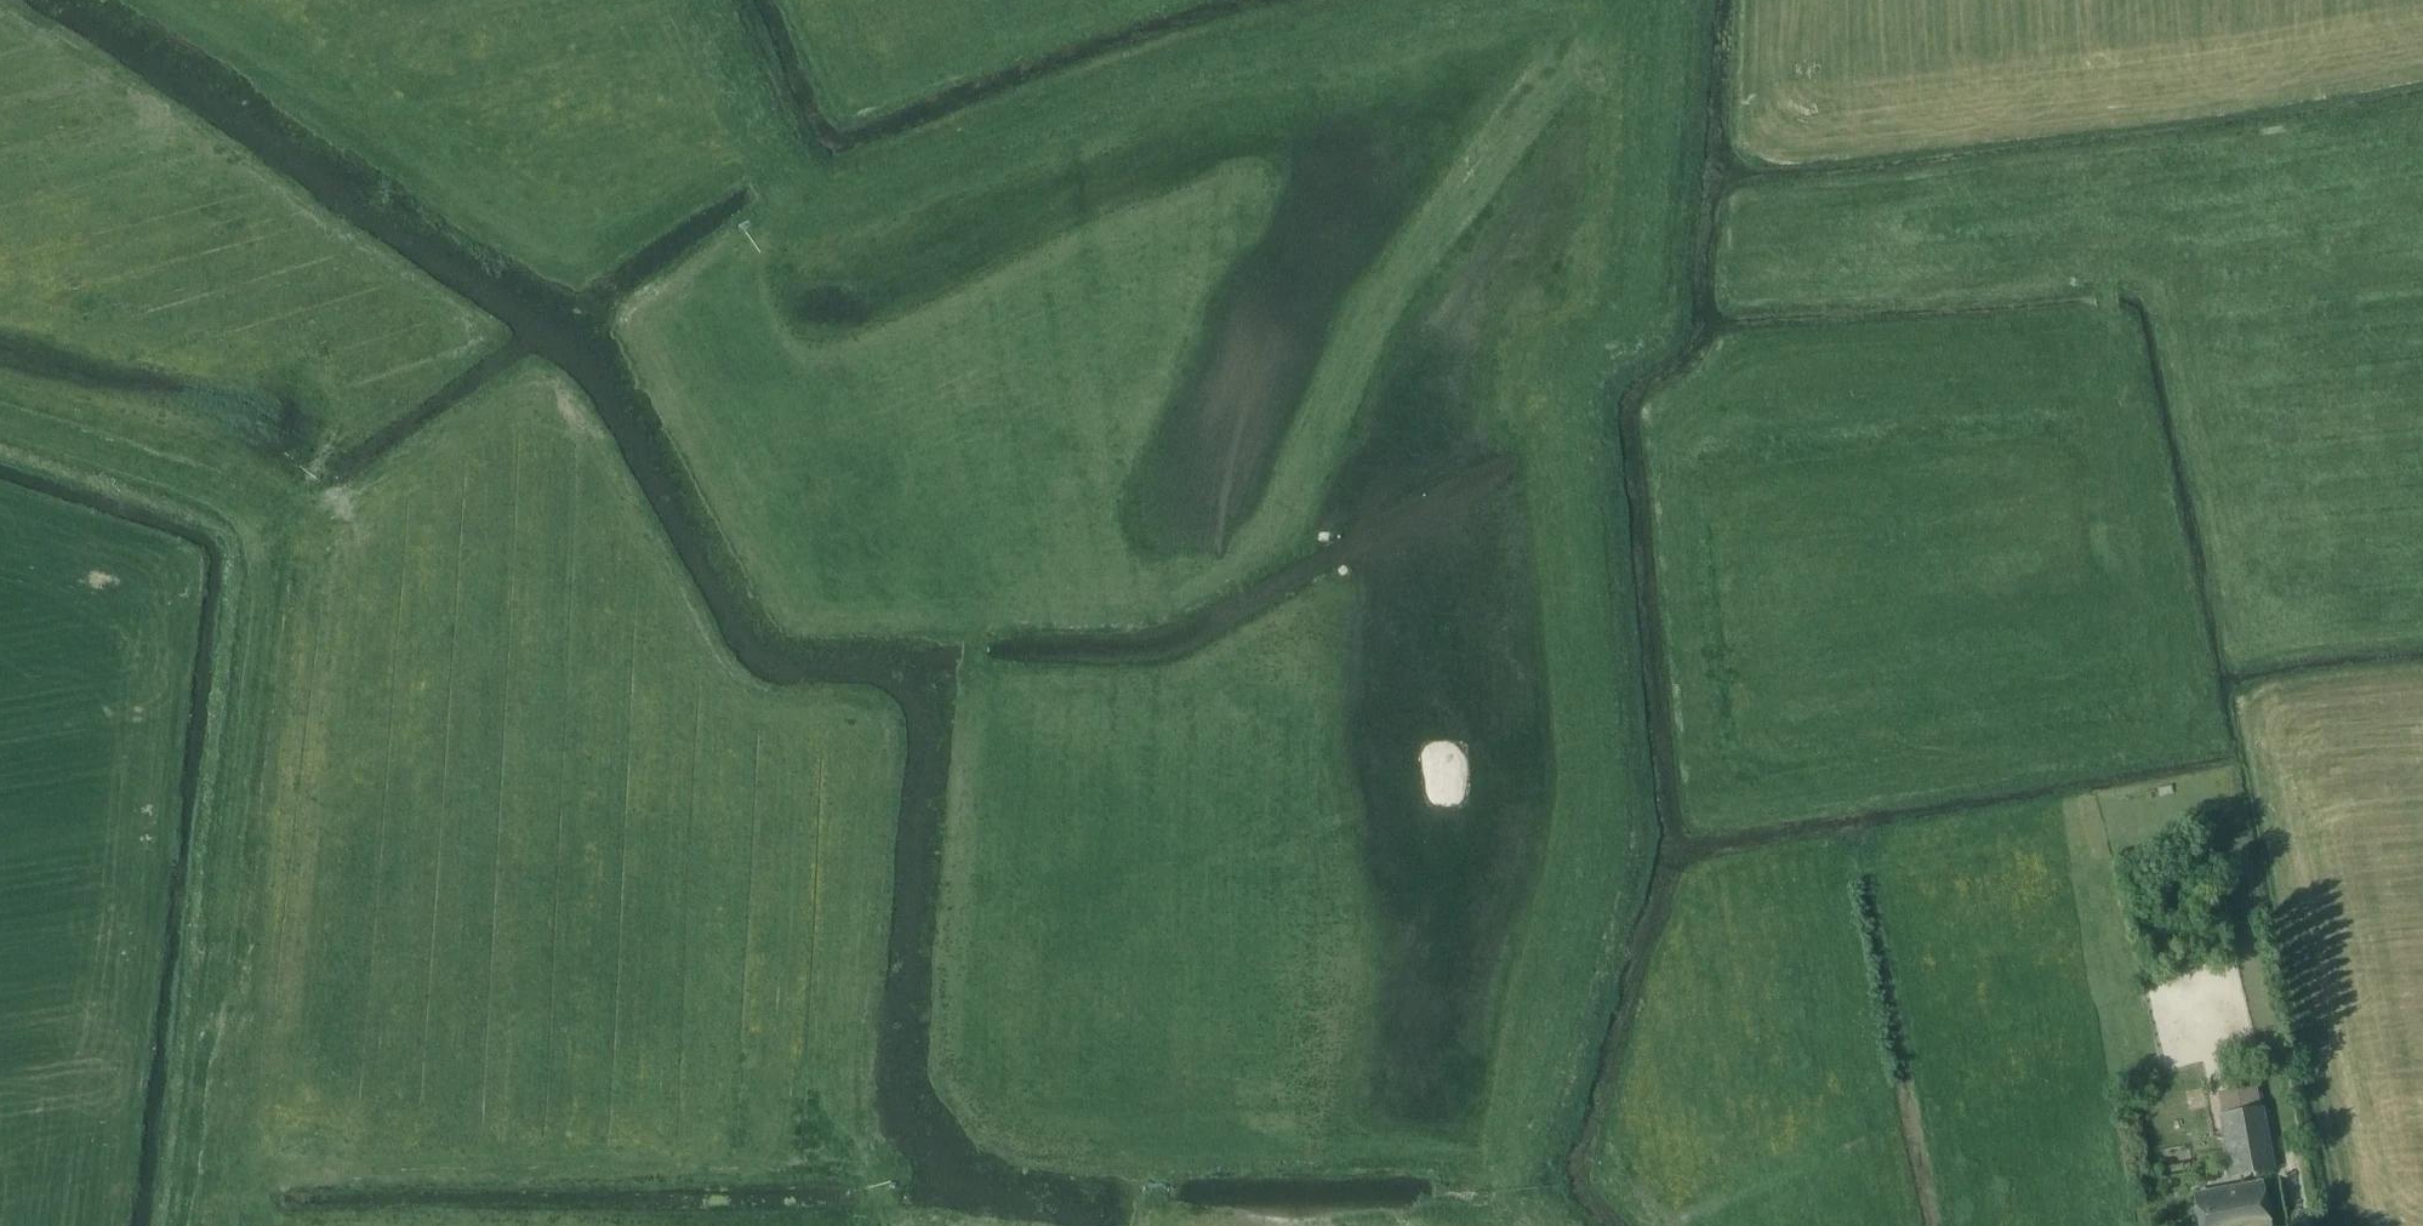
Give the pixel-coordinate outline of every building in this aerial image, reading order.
[(2221,1115),(2260,1107),(2256,1086),(2217,1093),(2221,1115)] [(2218,1115),(2230,1179),(2276,1171),(2264,1107),(2260,1107),(2221,1115),(2218,1115)] [(2202,1225),(2268,1225),(2261,1187),(2217,1195),(2214,1193),(2203,1195),(2201,1198),(2197,1199),(2202,1225)]
